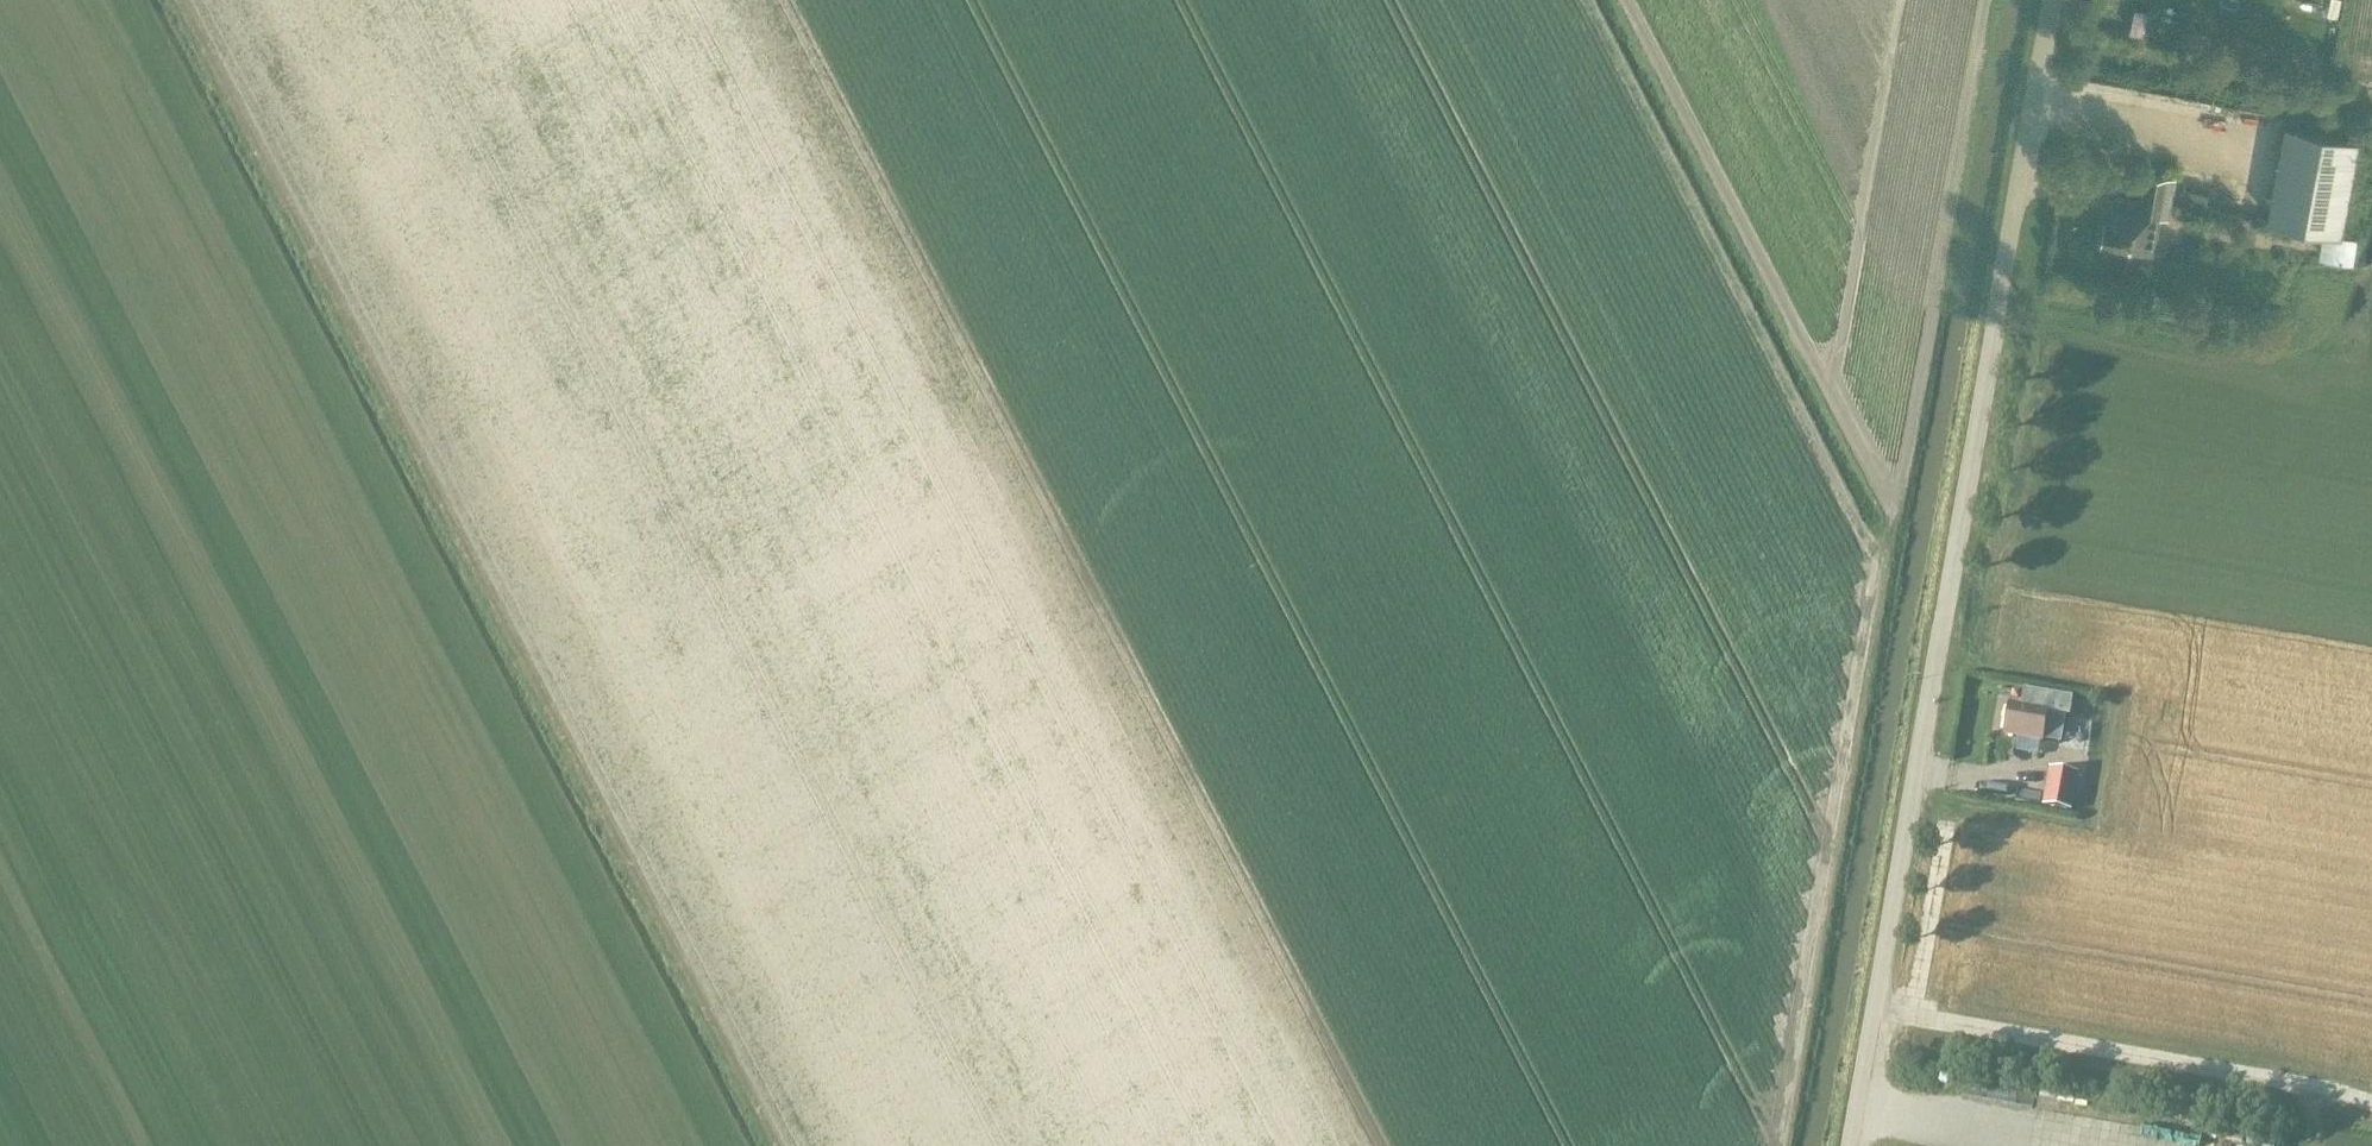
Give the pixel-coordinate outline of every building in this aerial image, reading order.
[(2296,10),(2352,12),(2353,0),(2296,0),(2296,10)] [(2136,6),(2131,29),(2144,32),(2149,9),(2136,6)] [(2270,216),(2342,228),(2359,134),(2287,122),(2270,216)] [(2107,220),(2103,244),(2154,252),(2161,215),(2169,216),(2176,177),(2148,173),(2143,201),(2116,197),(2111,221),(2107,220)] [(2357,236),(2343,234),(2340,257),(2354,259),(2357,236)] [(2034,688),(2031,702),(2060,707),(2062,693),(2034,688)] [(2086,723),(2088,701),(2066,698),(2063,719),(2086,723)] [(2042,742),(2045,713),(2010,707),(2005,735),(2042,742)] [(2071,811),(2072,806),(2078,773),(2048,767),(2042,805),(2071,811)]
